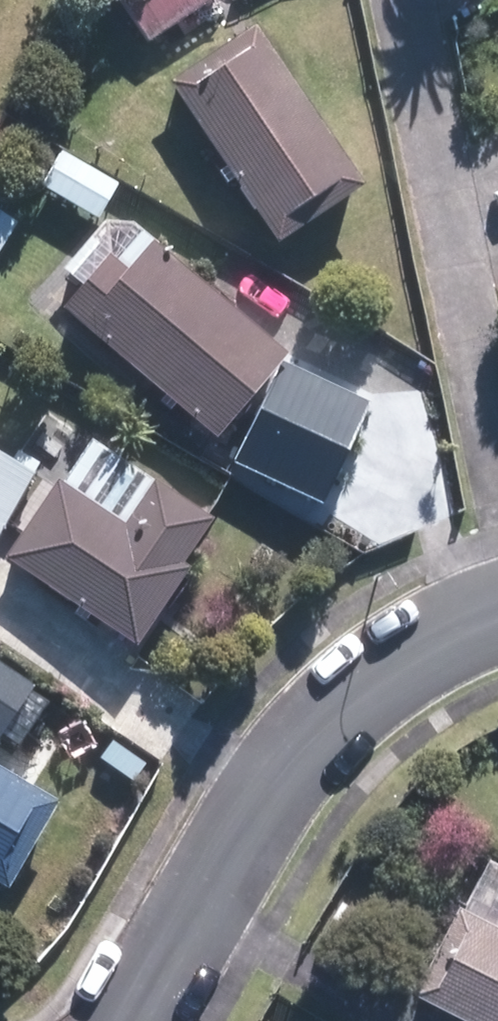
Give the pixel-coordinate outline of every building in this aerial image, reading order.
[(153,44),(215,7),(211,0),(126,0),(153,44)] [(257,27),(172,83),(279,244),(364,187),(257,27)] [(42,188),(100,221),(119,185),(61,152),(42,188)] [(19,221),(0,210),(0,252),(19,221)] [(214,438),(287,353),(129,219),(103,220),(63,267),(79,280),(58,305),(214,438)] [(323,506),(371,401),(283,360),(234,463),(323,506)] [(37,474),(0,453),(0,536),(37,474)] [(138,647),(190,570),(184,567),(214,520),(156,482),(126,529),(58,485),(7,562),(138,647)] [(0,661),(0,733),(2,734),(35,684),(0,661)] [(0,768),(0,884),(9,889),(60,803),(0,768)] [(450,907),(406,995),(455,1020),(497,1020),(497,932),(450,907)]
